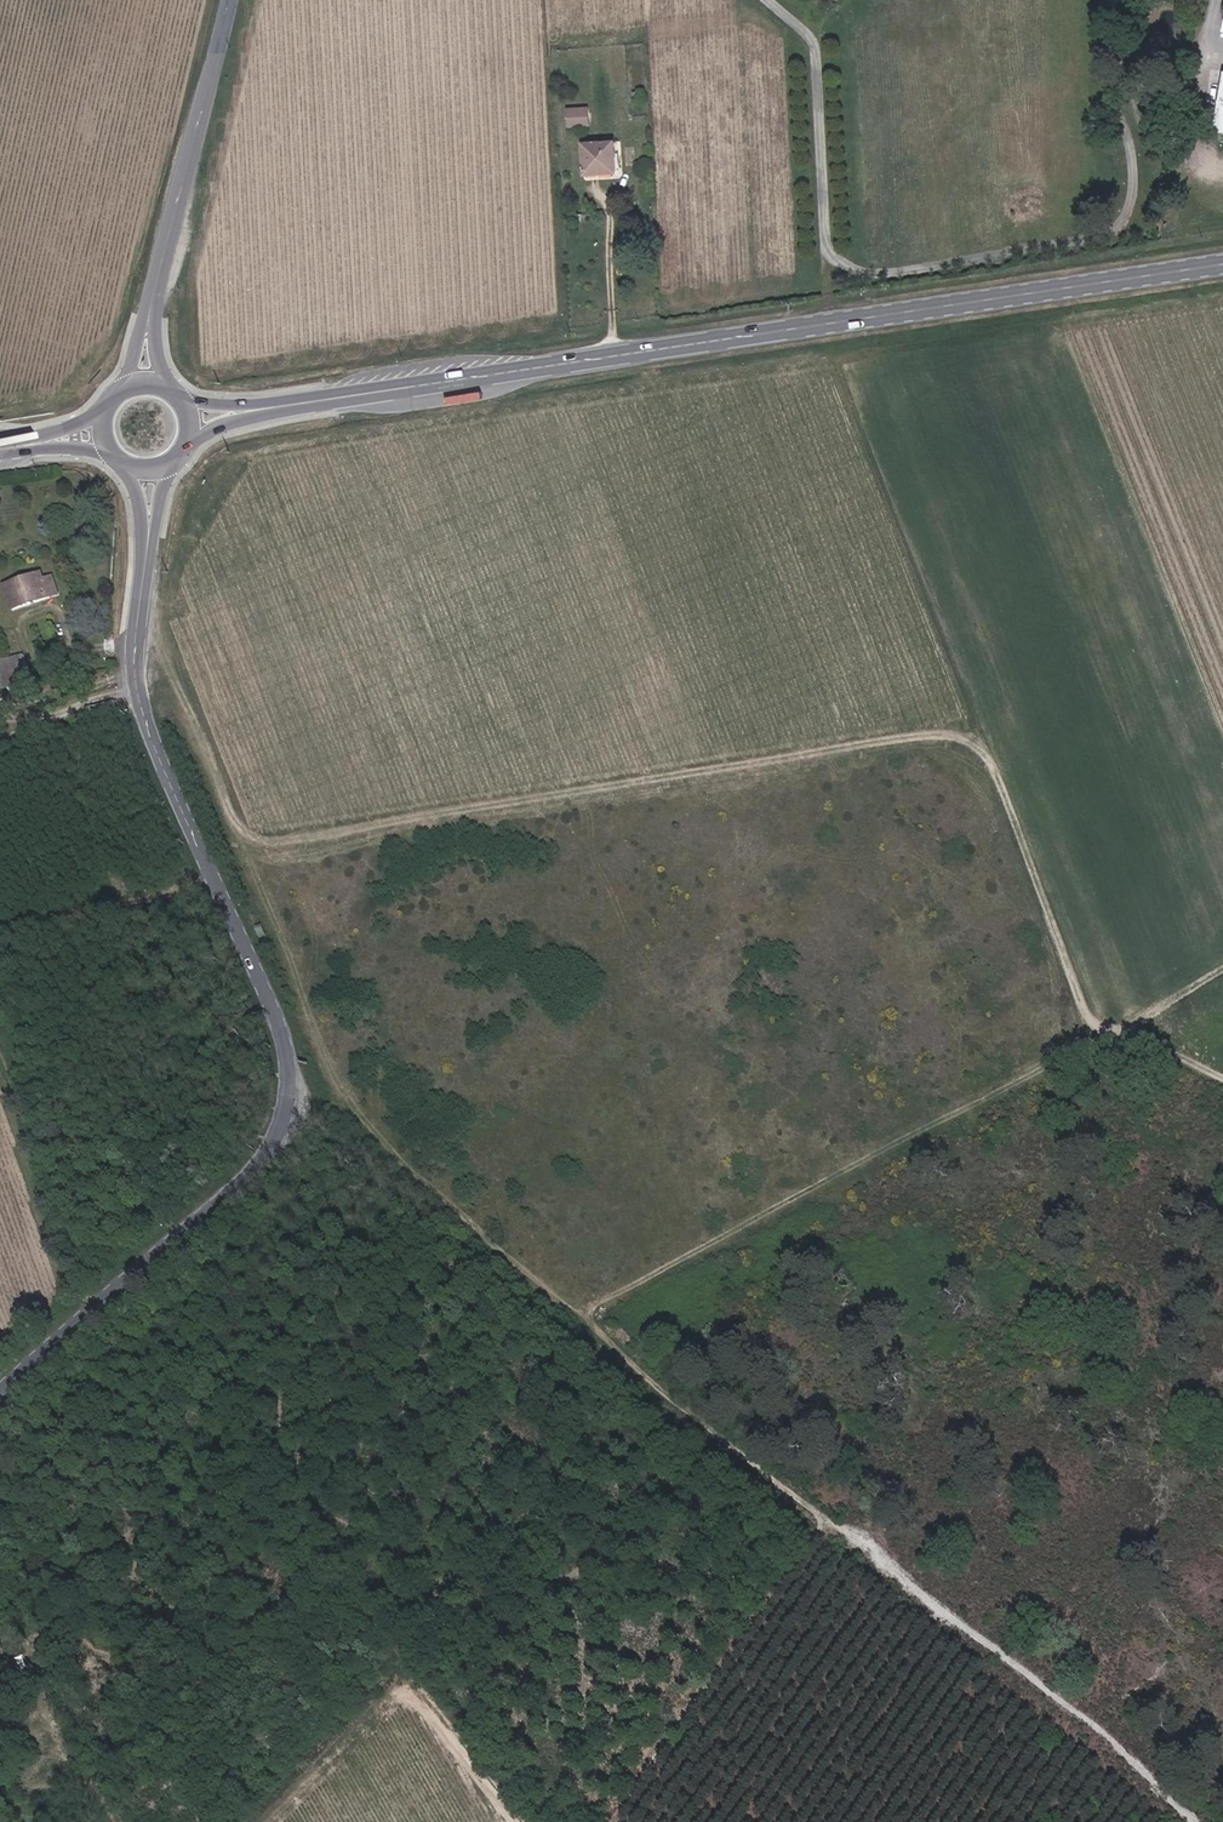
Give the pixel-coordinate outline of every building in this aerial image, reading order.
[(571,112),(572,126),(592,124),(591,110),(571,112)] [(588,145),(590,176),(622,174),(619,143),(588,145)] [(0,585),(0,597),(4,609),(50,594),(45,578),(37,580),(35,574),(0,585)] [(0,658),(0,682),(19,677),(14,655),(0,658)] [(34,1647),(15,1654),(22,1671),(41,1663),(34,1647)]
